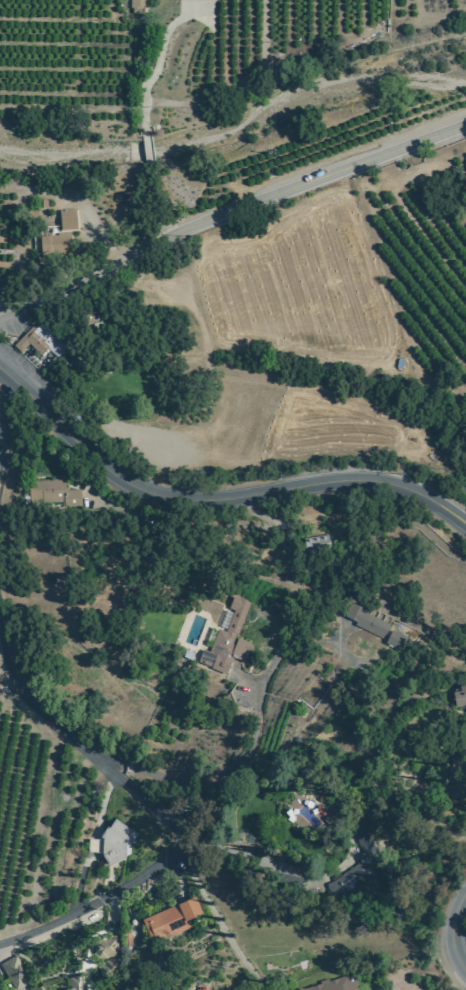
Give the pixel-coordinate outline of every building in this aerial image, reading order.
[(142,0),(130,0),(130,12),(143,12),(142,0)] [(76,230),(73,209),(57,211),(60,232),(76,230)] [(39,236),(40,257),(69,256),(69,235),(39,236)] [(14,345),(40,371),(64,347),(38,321),(14,345)] [(28,481),(29,508),(79,506),(79,490),(64,491),(64,479),(28,481)] [(248,602),(231,597),(227,609),(232,611),(224,632),(216,629),(209,652),(201,650),(197,664),(225,674),(231,657),(245,662),(251,643),(236,638),(248,602)] [(349,606),(342,621),(398,647),(405,633),(349,606)] [(453,710),(465,709),(465,688),(452,689),(453,710)] [(130,826),(110,826),(110,830),(100,829),(100,840),(87,839),(87,853),(105,853),(104,861),(129,862),(130,826)] [(379,877),(368,851),(358,855),(362,865),(329,879),(336,896),(379,877)] [(141,919),(150,943),(190,927),(187,920),(201,915),(194,898),(141,919)] [(94,938),(94,958),(116,958),(116,938),(94,938)] [(14,989),(16,989),(29,982),(14,956),(0,964),(0,966),(14,989)] [(79,976),(64,979),(66,989),(82,989),(79,976)]
